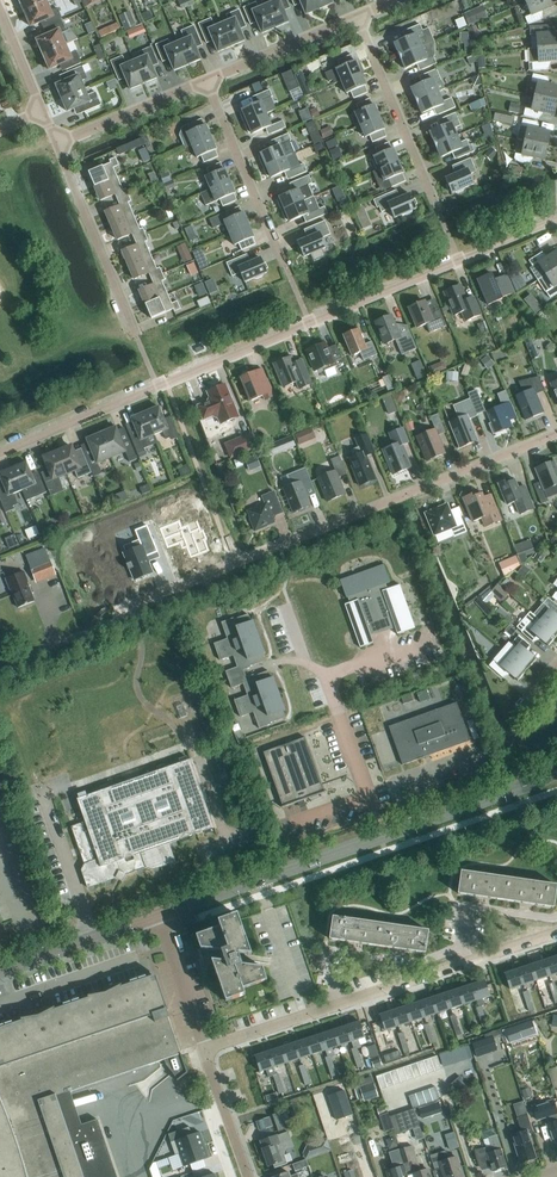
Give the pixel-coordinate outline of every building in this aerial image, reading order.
[(46,0),(19,0),(24,12),(47,2),(46,0)] [(188,6),(186,0),(182,0),(179,1),(182,9),(188,6)] [(290,8),(287,0),(272,0),(273,2),(266,5),(275,28),(289,22),(284,10),(290,8)] [(315,0),(292,0),(295,6),(301,3),(306,15),(319,9),(315,0)] [(319,9),(332,3),(331,0),(315,0),(319,9)] [(525,17),(528,24),(542,18),(539,11),(552,6),(552,7),(553,7),(550,0),(531,0),(526,2),(531,15),(525,17)] [(63,20),(57,8),(51,11),(47,2),(24,12),(31,27),(44,21),(46,27),(63,20)] [(275,28),(266,5),(259,8),(256,2),(243,8),(251,25),(257,22),(262,33),(275,28)] [(480,7),(465,14),(469,23),(484,17),(486,16),(482,6),(480,7)] [(240,29),(246,26),(239,9),(226,15),(229,21),(222,24),(231,46),(245,41),(240,29)] [(144,20),(151,17),(148,10),(141,13),(144,20)] [(421,17),(424,22),(430,19),(428,14),(421,17)] [(66,44),(62,35),(68,32),(64,23),(70,21),(68,18),(63,20),(46,27),(49,34),(36,40),(43,54),(66,44)] [(125,30),(136,25),(133,18),(122,23),(125,30)] [(231,46),(222,24),(215,27),(211,18),(198,24),(207,43),(213,41),(218,52),(231,46)] [(89,34),(95,31),(91,22),(85,24),(89,34)] [(102,39),(120,31),(117,23),(98,32),(102,39)] [(423,31),(420,24),(406,30),(409,37),(394,43),(400,56),(428,44),(434,42),(428,29),(423,31)] [(135,28),(137,35),(145,32),(142,25),(135,28)] [(196,48),(202,45),(194,25),(181,31),(185,39),(178,42),(187,65),(201,59),(196,48)] [(474,26),(469,28),(473,38),(478,36),(474,26)] [(537,48),(537,49),(556,47),(556,33),(546,34),(545,27),(529,28),(530,35),(536,35),(537,48)] [(137,38),(133,30),(127,33),(130,41),(137,38)] [(521,30),(506,34),(507,38),(525,36),(524,32),(523,30),(521,30)] [(187,65),(178,42),(171,45),(168,39),(155,45),(163,62),(169,59),(174,71),(187,65)] [(82,63),(76,51),(70,54),(66,44),(43,54),(49,69),(62,64),(65,70),(82,63)] [(97,56),(103,54),(99,44),(93,47),(97,56)] [(437,64),(428,44),(400,56),(405,69),(420,63),(423,70),(437,64)] [(152,67),(158,64),(151,47),(138,52),(141,58),(134,61),(144,84),(157,78),(152,67)] [(537,49),(537,48),(528,49),(529,63),(532,63),(533,70),(548,69),(548,62),(556,61),(556,47),(537,49)] [(472,52),(466,55),(470,64),(476,61),(472,52)] [(337,61),(340,67),(326,74),(329,81),(329,82),(333,80),(335,84),(341,81),(361,73),(356,61),(354,61),(351,54),(337,61)] [(144,84),(134,61),(121,67),(117,58),(110,61),(119,81),(125,78),(130,89),(144,84)] [(84,72),(91,70),(88,64),(82,66),(84,72)] [(84,88),(79,75),(85,73),(82,66),(65,73),(67,80),(56,85),(62,98),(84,88)] [(445,89),(437,69),(422,75),(425,82),(411,88),(416,101),(438,92),(445,89)] [(292,70),(285,73),(290,86),(297,83),(292,70)] [(295,75),(304,97),(310,94),(301,73),(295,75)] [(366,85),(361,73),(341,81),(346,94),(351,92),(354,99),(368,92),(365,86),(366,85)] [(547,85),(548,77),(533,74),(531,81),(538,83),(535,96),(556,101),(556,87),(547,85)] [(108,80),(114,90),(121,85),(115,76),(108,80)] [(101,105),(96,92),(87,95),(84,88),(62,98),(67,111),(79,106),(82,113),(101,105)] [(270,98),(273,97),(270,90),(255,96),(258,102),(242,110),(242,112),(240,113),(244,123),(271,111),(276,109),(270,98)] [(452,98),(443,102),(438,92),(416,101),(422,114),(436,108),(439,114),(456,107),(452,98)] [(556,101),(535,96),(533,104),(526,103),(524,116),(539,119),(540,112),(553,115),(553,116),(554,116),(556,101)] [(355,113),(360,125),(380,117),(375,104),(373,105),(370,98),(356,104),(359,111),(355,113)] [(486,105),(483,98),(475,102),(478,109),(486,105)] [(298,106),(296,101),(289,104),(291,109),(298,106)] [(310,110),(313,118),(319,116),(315,108),(310,110)] [(272,125),(267,113),(271,111),(244,123),(248,133),(251,132),(252,134),(269,127),(272,134),(286,128),(283,121),(272,125)] [(457,135),(454,128),(461,125),(455,113),(441,119),(444,126),(430,132),(435,145),(457,135)] [(514,116),(504,114),(502,125),(511,127),(514,116)] [(385,129),(380,117),(360,125),(365,137),(369,136),(372,142),(387,136),(384,130),(385,129)] [(205,125),(202,118),(182,127),(179,134),(185,148),(192,145),(212,137),(206,125),(205,125)] [(523,119),(521,126),(520,126),(517,139),(525,141),(547,146),(550,132),(549,132),(537,130),(538,122),(523,119)] [(313,120),(305,123),(311,137),(319,133),(313,120)] [(489,143),(496,140),(489,123),(482,126),(489,143)] [(334,134),(330,126),(320,130),(324,139),(334,134)] [(295,153),(290,141),(291,141),(289,134),(274,140),(277,146),(260,153),(261,155),(258,157),(263,167),(295,153)] [(460,142),(457,135),(435,145),(441,158),(455,151),(458,158),(474,151),(471,144),(469,145),(467,140),(460,142)] [(217,149),(212,137),(192,145),(197,158),(201,156),(204,163),(218,157),(215,150),(217,149)] [(127,143),(130,150),(141,145),(138,138),(127,143)] [(332,141),(326,144),(329,151),(335,148),(332,141)] [(544,161),(547,146),(525,141),(522,155),(515,153),(514,161),(529,164),(531,157),(543,160),(544,161)] [(322,142),(314,146),(317,154),(326,150),(322,142)] [(372,160),(376,170),(399,160),(393,148),(392,149),(389,142),(375,148),(378,155),(374,157),(375,159),(372,160)] [(337,148),(329,151),(333,160),(341,157),(337,148)] [(498,153),(492,148),(485,155),(490,160),(498,153)] [(304,164),(300,165),(295,153),(263,167),(267,177),(270,176),(271,178),(287,171),(291,179),(307,172),(304,164)] [(119,165),(116,157),(109,160),(110,163),(88,172),(95,186),(117,177),(114,168),(119,165)] [(452,193),(455,192),(458,193),(464,191),(465,188),(474,184),(470,174),(476,172),(471,158),(452,166),(455,174),(445,178),(452,193)] [(404,173),(399,160),(376,170),(380,180),(383,179),(384,181),(388,179),(392,187),(406,181),(402,173),(404,173)] [(205,177),(210,189),(200,193),(200,194),(230,181),(225,169),(224,169),(221,162),(206,168),(209,175),(205,177)] [(149,174),(153,183),(157,181),(154,172),(149,174)] [(159,176),(163,183),(170,180),(167,172),(159,176)] [(309,185),(312,184),(309,176),(293,182),(296,190),(279,197),(280,199),(277,201),(282,211),(304,201),(304,202),(314,197),(309,185)] [(123,190),(117,177),(95,186),(101,201),(118,193),(120,199),(129,196),(126,189),(123,190)] [(235,193),(230,181),(200,194),(206,206),(215,201),(216,202),(220,200),(223,207),(237,200),(234,194),(235,193)] [(416,209),(410,194),(400,198),(396,190),(373,200),(377,208),(379,207),(381,212),(390,209),(394,218),(416,209)] [(349,205),(343,192),(336,195),(342,208),(349,205)] [(132,201),(129,196),(120,199),(122,204),(105,211),(111,225),(134,216),(129,202),(132,201)] [(306,208),(304,202),(304,201),(282,211),(286,221),(289,220),(289,222),(306,215),(309,221),(328,214),(325,206),(317,210),(314,204),(306,208)] [(366,213),(363,205),(354,209),(357,217),(366,213)] [(536,211),(533,205),(527,208),(529,214),(536,211)] [(242,213),(239,206),(209,219),(213,228),(225,224),(229,233),(249,225),(244,212),(242,213)] [(140,229),(134,216),(111,225),(117,240),(134,233),(137,238),(146,235),(143,228),(140,229)] [(322,238),(331,234),(325,221),(304,230),(307,238),(297,242),(304,257),(311,254),(314,262),(326,257),(323,249),(326,248),(322,238)] [(254,237),(249,225),(229,233),(234,245),(239,244),(241,250),(256,244),(253,237),(254,237)] [(187,235),(194,232),(191,226),(184,229),(187,235)] [(148,241),(146,235),(137,238),(139,243),(122,251),(128,265),(151,255),(145,242),(148,241)] [(189,251),(185,243),(176,247),(180,255),(189,251)] [(200,248),(192,252),(200,270),(208,266),(200,248)] [(556,268),(556,250),(556,251),(546,258),(542,252),(529,261),(533,267),(538,264),(546,275),(556,268)] [(245,282),(254,278),(257,279),(263,277),(264,274),(267,273),(260,258),(251,262),(247,254),(226,263),(232,276),(241,273),(245,282)] [(157,269),(151,255),(128,265),(134,279),(151,271),(154,277),(162,273),(160,267),(157,269)] [(192,274),(192,275),(198,273),(193,263),(188,265),(192,274)] [(383,274),(380,266),(374,269),(377,276),(383,274)] [(546,275),(550,283),(545,286),(548,290),(546,292),(550,298),(556,293),(556,268),(546,275)] [(165,280),(162,273),(154,277),(156,282),(139,290),(145,305),(168,295),(162,281),(165,280)] [(514,293),(507,274),(494,280),(492,273),(477,279),(488,305),(503,299),(502,298),(514,293)] [(209,294),(217,290),(212,279),(204,283),(209,294)] [(516,292),(527,285),(523,279),(513,285),(516,292)] [(202,283),(195,285),(200,296),(206,293),(202,283)] [(481,315),(475,299),(468,302),(461,286),(444,293),(454,316),(462,312),(466,321),(481,315)] [(172,303),(168,295),(145,305),(151,319),(173,309),(174,312),(181,309),(177,301),(172,303)] [(446,326),(438,305),(430,308),(430,309),(428,310),(424,301),(409,308),(417,328),(426,324),(430,333),(446,326)] [(529,308),(535,315),(542,309),(537,302),(529,308)] [(417,348),(409,330),(399,334),(391,315),(375,322),(384,344),(395,340),(402,355),(417,348)] [(483,322),(478,324),(480,331),(486,329),(483,322)] [(364,344),(358,329),(343,335),(352,356),(360,353),(363,360),(377,354),(372,341),(364,344)] [(538,357),(531,337),(524,339),(532,359),(538,357)] [(344,363),(336,345),(327,348),(324,343),(306,350),(314,369),(317,370),(323,367),(327,377),(336,374),(334,367),(344,363)] [(313,384),(305,366),(297,369),(292,356),(273,364),(283,387),(296,382),(299,389),(313,384)] [(494,364),(488,356),(482,360),(488,368),(494,364)] [(411,365),(417,379),(427,376),(420,361),(411,365)] [(432,373),(439,370),(436,362),(429,365),(432,373)] [(273,396),(261,369),(241,378),(251,401),(264,395),(266,400),(273,396)] [(526,420),(543,413),(536,394),(545,391),(539,377),(518,382),(523,393),(516,396),(526,420)] [(391,383),(385,386),(388,393),(394,390),(391,383)] [(238,416),(225,384),(207,392),(210,399),(210,401),(198,406),(203,419),(218,413),(222,422),(220,423),(221,423),(217,425),(219,428),(221,430),(223,430),(225,430),(228,429),(229,428),(230,426),(230,423),(229,420),(238,416)] [(468,393),(470,398),(477,415),(486,411),(477,389),(468,393)] [(402,400),(404,395),(402,390),(394,394),(397,402),(402,400)] [(394,403),(390,394),(382,398),(385,406),(394,403)] [(477,416),(477,415),(470,398),(453,406),(459,419),(450,423),(460,447),(477,440),(469,419),(477,416)] [(516,418),(510,402),(487,412),(492,422),(489,424),(493,434),(512,427),(509,420),(516,418)] [(159,407),(145,412),(154,435),(163,431),(166,439),(171,437),(172,440),(179,437),(172,419),(165,422),(159,407)] [(137,433),(131,436),(138,454),(145,451),(144,448),(149,446),(158,443),(154,435),(145,412),(131,418),(137,433)] [(446,432),(438,414),(430,417),(435,429),(417,437),(426,461),(445,454),(438,436),(446,432)] [(408,432),(415,429),(411,422),(405,424),(408,432)] [(115,425),(109,430),(102,434),(111,457),(125,451),(129,462),(137,459),(129,440),(122,442),(115,425)] [(408,443),(402,428),(390,433),(395,445),(383,450),(393,475),(411,467),(402,445),(408,443)] [(308,441),(304,431),(294,435),(298,445),(308,441)] [(259,447),(252,432),(224,443),(230,459),(259,447)] [(93,455),(86,458),(94,477),(100,474),(102,473),(98,463),(111,457),(102,434),(94,437),(86,437),(93,455)] [(375,453),(367,434),(355,439),(358,447),(351,450),(354,456),(348,458),(359,486),(363,484),(365,486),(372,483),(372,481),(376,479),(366,456),(375,453)] [(296,446),(291,435),(281,440),(285,451),(296,446)] [(275,455),(270,444),(259,448),(264,459),(275,455)] [(91,473),(85,457),(77,460),(71,446),(65,449),(63,447),(59,450),(59,451),(58,452),(67,474),(75,470),(78,478),(91,473)] [(67,474),(58,452),(56,452),(55,451),(50,452),(50,455),(44,457),(50,472),(42,475),(48,490),(55,487),(62,485),(59,477),(67,474)] [(255,455),(245,459),(249,471),(260,466),(255,455)] [(339,456),(331,460),(334,466),(342,463),(339,456)] [(234,460),(237,467),(243,465),(240,458),(234,460)] [(555,461),(535,469),(540,482),(533,484),(541,504),(548,501),(547,498),(556,494),(556,465),(555,461)] [(26,462),(12,468),(22,490),(26,501),(35,497),(34,494),(39,492),(40,495),(46,492),(39,474),(33,477),(26,462)] [(179,468),(182,477),(191,473),(188,464),(179,468)] [(311,506),(303,488),(312,484),(305,467),(287,475),(290,483),(290,486),(283,488),(293,513),(298,511),(300,512),(303,511),(305,510),(306,508),(311,506)] [(12,468),(0,473),(0,477),(5,489),(0,491),(0,500),(5,513),(14,509),(13,506),(18,504),(13,494),(22,490),(12,468)] [(327,502),(345,494),(335,471),(317,478),(327,502)] [(520,514),(534,509),(524,486),(518,488),(513,478),(499,484),(507,505),(515,501),(520,514)] [(140,488),(142,495),(151,492),(148,484),(140,488)] [(55,487),(48,490),(51,496),(58,494),(55,487)] [(283,512),(274,491),(262,496),(264,502),(256,505),(257,508),(249,511),(252,519),(251,521),(255,531),(265,527),(266,525),(273,522),(271,517),(283,512)] [(501,520),(490,495),(483,498),(480,491),(463,498),(473,521),(482,517),(486,527),(501,520)] [(125,492),(113,497),(117,505),(129,500),(125,492)] [(461,516),(453,519),(447,505),(431,511),(431,510),(425,513),(427,519),(428,519),(435,535),(451,528),(454,537),(467,532),(461,516)] [(57,517),(47,521),(50,529),(61,524),(57,517)] [(179,521),(160,528),(168,547),(180,542),(183,548),(187,547),(191,557),(209,550),(204,539),(206,539),(203,530),(201,531),(197,521),(182,527),(179,521)] [(28,528),(32,538),(43,534),(39,524),(28,528)] [(134,580),(153,572),(146,557),(158,552),(147,525),(135,530),(141,546),(124,553),(134,580)] [(5,538),(9,549),(19,545),(14,535),(5,538)] [(513,544),(518,557),(525,554),(534,551),(532,546),(523,550),(520,541),(513,544)] [(537,561),(542,554),(537,551),(531,556),(537,561)] [(515,555),(506,558),(511,571),(519,565),(515,555)] [(56,575),(50,559),(50,558),(29,567),(36,583),(56,575)] [(523,563),(518,570),(525,576),(530,569),(523,563)] [(341,580),(340,580),(346,598),(349,597),(351,602),(345,604),(345,605),(347,604),(362,646),(360,647),(360,648),(374,643),(371,635),(394,627),(397,635),(415,628),(415,627),(413,628),(408,613),(409,613),(404,600),(403,600),(398,586),(400,585),(399,584),(386,589),(384,584),(390,582),(383,564),(383,565),(383,566),(369,571),(355,576),(356,576),(341,581),(341,580)] [(11,589),(18,608),(35,601),(27,583),(28,582),(24,571),(6,579),(10,589),(11,589)] [(502,584),(507,589),(511,584),(506,580),(502,584)] [(492,591),(502,600),(508,594),(497,585),(492,591)] [(556,616),(556,615),(556,605),(547,598),(533,615),(530,612),(529,612),(556,635),(556,617),(556,616)] [(433,622),(440,619),(435,606),(426,609),(431,623),(433,622)] [(496,612),(511,625),(514,620),(499,608),(496,612)] [(529,612),(530,613),(518,627),(522,631),(521,632),(533,643),(538,637),(548,646),(556,636),(556,635),(529,612)] [(253,621),(253,620),(251,621),(248,614),(234,619),(233,618),(221,622),(228,642),(222,644),(221,641),(214,644),(217,652),(259,637),(259,636),(258,637),(252,622),(253,621)] [(526,651),(531,645),(519,635),(505,651),(510,655),(527,670),(536,660),(526,651)] [(259,637),(217,652),(220,660),(227,658),(226,655),(232,652),(237,667),(225,671),(228,680),(245,674),(244,670),(251,668),(250,666),(265,661),(262,654),(265,653),(263,653),(258,638),(259,637)] [(510,655),(505,651),(502,654),(501,652),(489,666),(503,678),(507,672),(518,681),(527,670),(510,655)] [(274,678),(273,677),(271,678),(268,671),(254,676),(253,675),(246,677),(245,674),(228,680),(231,688),(243,684),(248,698),(242,701),(241,698),(234,700),(237,708),(279,693),(278,693),(272,678),(274,678)] [(283,711),(285,710),(285,709),(284,710),(278,694),(279,694),(279,693),(237,708),(240,717),(247,714),(246,711),(252,709),(259,728),(271,724),(270,723),(285,718),(283,711)] [(404,704),(413,701),(410,694),(401,697),(404,704)] [(389,727),(403,765),(470,741),(456,702),(389,727)] [(239,744),(246,742),(241,730),(234,732),(239,744)] [(325,792),(305,737),(263,752),(283,807),(282,807),(282,808),(298,802),(299,805),(305,803),(304,800),(326,792),(326,791),(325,792)] [(226,747),(218,749),(221,760),(229,758),(226,747)] [(168,843),(214,827),(190,759),(77,799),(85,822),(71,826),(84,865),(82,870),(88,887),(116,877),(122,880),(125,874),(146,867),(152,870),(175,861),(168,843)] [(506,900),(509,879),(461,872),(458,894),(506,900)] [(553,907),(556,885),(509,879),(506,900),(553,907)] [(251,955),(237,914),(218,921),(220,927),(196,936),(200,949),(201,949),(221,951),(225,962),(212,961),(211,961),(226,1001),(245,995),(243,988),(267,980),(262,967),(242,964),(238,953),(251,955)] [(377,946),(380,924),(333,917),(330,939),(377,946)] [(425,953),(428,931),(380,924),(377,946),(425,953)] [(544,960),(549,976),(556,974),(556,973),(556,956),(544,960)] [(549,976),(544,960),(531,965),(536,980),(549,976)] [(536,980),(531,965),(518,969),(523,985),(536,980)] [(523,985),(518,969),(505,973),(510,989),(523,985)] [(97,1119),(66,1130),(55,1097),(164,1060),(174,1072),(172,1074),(177,1081),(188,1073),(182,1055),(181,1054),(180,1051),(169,1018),(169,1017),(155,976),(0,1029),(0,1176),(117,1176),(97,1119)] [(485,980),(471,984),(477,1000),(479,1006),(479,1007),(482,1006),(485,1005),(483,998),(490,996),(485,980)] [(551,983),(549,983),(552,993),(556,992),(556,989),(555,982),(551,983)] [(477,1000),(471,984),(458,989),(464,1004),(477,1000)] [(464,1004),(458,989),(445,993),(450,1009),(464,1004)] [(531,1000),(528,990),(523,992),(526,1002),(531,1000)] [(450,1009),(445,993),(432,997),(437,1013),(450,1009)] [(437,1013),(432,997),(419,1002),(424,1017),(437,1013)] [(535,1010),(531,1000),(526,1002),(529,1011),(535,1010)] [(419,1002),(406,1006),(411,1022),(424,1017),(419,1002)] [(411,1022),(406,1006),(393,1010),(398,1026),(411,1022)] [(479,1006),(476,1007),(479,1017),(485,1015),(482,1006),(479,1007),(479,1006)] [(398,1026),(393,1010),(380,1015),(385,1030),(398,1026)] [(459,1024),(456,1014),(450,1016),(453,1026),(459,1024)] [(488,1025),(485,1015),(479,1017),(482,1027),(488,1025)] [(362,1047),(359,1039),(365,1037),(360,1021),(346,1026),(352,1041),(354,1048),(351,1049),(355,1058),(360,1057),(357,1049),(362,1047)] [(429,1023),(427,1024),(424,1025),(427,1034),(433,1033),(429,1023)] [(462,1033),(459,1024),(453,1026),(456,1035),(462,1033)] [(529,1024),(506,1032),(511,1046),(534,1038),(529,1024)] [(352,1041),(346,1026),(333,1030),(339,1046),(352,1041)] [(335,1055),(333,1048),(339,1046),(333,1030),(320,1034),(325,1050),(326,1050),(328,1056),(325,1057),(328,1067),(334,1065),(331,1057),(335,1055)] [(406,1041),(403,1032),(398,1033),(401,1043),(406,1041)] [(436,1042),(433,1033),(427,1034),(430,1044),(436,1042)] [(325,1050),(320,1034),(307,1039),(312,1054),(325,1050)] [(498,1050),(493,1035),(472,1043),(477,1057),(498,1050)] [(306,1056),(312,1054),(307,1039),(294,1043),(299,1059),(306,1056)] [(409,1051),(406,1041),(401,1043),(404,1053),(409,1051)] [(299,1059),(294,1043),(281,1047),(286,1063),(299,1059)] [(429,1050),(427,1043),(420,1045),(422,1052),(429,1050)] [(472,1044),(442,1053),(446,1066),(476,1057),(472,1044)] [(286,1063),(281,1047),(268,1051),(273,1067),(274,1067),(286,1063)] [(276,1073),(274,1067),(273,1067),(268,1051),(255,1056),(260,1072),(266,1070),(269,1077),(273,1076),(276,1084),(282,1082),(278,1073),(276,1073)] [(437,1055),(430,1058),(435,1071),(442,1069),(437,1055)] [(554,1063),(551,1056),(545,1058),(547,1065),(554,1063)] [(363,1066),(360,1057),(355,1058),(358,1068),(363,1066)] [(380,1058),(372,1061),(374,1067),(382,1064),(380,1058)] [(430,1058),(424,1060),(428,1073),(435,1071),(430,1058)] [(424,1060),(417,1062),(421,1076),(428,1073),(424,1060)] [(417,1062),(410,1064),(415,1078),(421,1076),(417,1062)] [(302,1076),(308,1074),(305,1065),(305,1064),(302,1065),(299,1066),(302,1076)] [(410,1064),(403,1067),(408,1080),(415,1078),(410,1064)] [(337,1075),(334,1065),(328,1067),(331,1077),(337,1075)] [(403,1067),(396,1069),(401,1083),(408,1080),(403,1067)] [(396,1069),(390,1071),(394,1085),(401,1083),(396,1069)] [(390,1071),(383,1074),(387,1087),(394,1085),(390,1071)] [(311,1084),(308,1074),(302,1076),(305,1086),(311,1084)] [(383,1074),(376,1076),(381,1089),(387,1087),(383,1074)] [(460,1081),(462,1079),(459,1075),(450,1085),(459,1095),(466,1087),(460,1081)] [(379,1096),(372,1077),(358,1082),(364,1101),(379,1096)] [(285,1092),(282,1082),(276,1084),(279,1094),(285,1092)] [(328,1095),(336,1120),(353,1115),(344,1090),(328,1095)] [(277,1091),(267,1094),(269,1100),(279,1097),(277,1091)] [(556,1113),(556,1112),(553,1099),(532,1106),(537,1120),(546,1117),(548,1123),(546,1124),(555,1152),(556,1151),(556,1113)] [(440,1100),(419,1107),(423,1118),(443,1111),(440,1100)] [(385,1106),(377,1109),(379,1115),(387,1112),(385,1106)] [(414,1108),(389,1117),(391,1122),(396,1135),(420,1127),(414,1108)] [(278,1131),(292,1126),(286,1109),(272,1114),(278,1131)] [(533,1132),(527,1115),(517,1118),(522,1132),(511,1135),(521,1163),(536,1158),(528,1134),(533,1132)] [(273,1126),(270,1116),(256,1121),(259,1131),(273,1126)] [(456,1131),(448,1134),(453,1148),(462,1145),(456,1131)] [(200,1132),(171,1142),(175,1155),(179,1153),(204,1144),(200,1132)] [(284,1154),(285,1149),(293,1146),(288,1132),(277,1135),(260,1141),(263,1148),(262,1149),(265,1158),(264,1159),(266,1165),(267,1164),(268,1166),(273,1164),(274,1167),(274,1168),(287,1163),(284,1154)] [(168,1143),(174,1141),(171,1134),(166,1136),(168,1143)] [(507,1167),(501,1149),(501,1148),(497,1135),(489,1137),(494,1151),(488,1153),(487,1148),(476,1150),(476,1151),(476,1154),(477,1156),(477,1158),(478,1160),(479,1163),(480,1165),(481,1167),(482,1168),(491,1165),(493,1171),(507,1167)] [(391,1149),(399,1146),(396,1136),(388,1139),(391,1149)] [(326,1139),(316,1143),(320,1152),(329,1149),(326,1139)] [(204,1144),(179,1153),(184,1166),(209,1157),(204,1144)] [(399,1149),(403,1163),(406,1172),(412,1170),(414,1176),(431,1176),(428,1169),(421,1171),(418,1163),(412,1145),(399,1149)] [(385,1169),(388,1176),(405,1176),(405,1174),(407,1174),(403,1163),(399,1149),(390,1152),(394,1166),(385,1169)] [(456,1157),(449,1159),(446,1150),(430,1155),(435,1170),(442,1168),(445,1176),(463,1176),(456,1157)] [(308,1166),(305,1159),(292,1164),(295,1171),(308,1166)] [(180,1175),(185,1173),(183,1166),(177,1168),(180,1175)] [(353,1169),(343,1172),(345,1176),(351,1176),(355,1176),(353,1169)]
